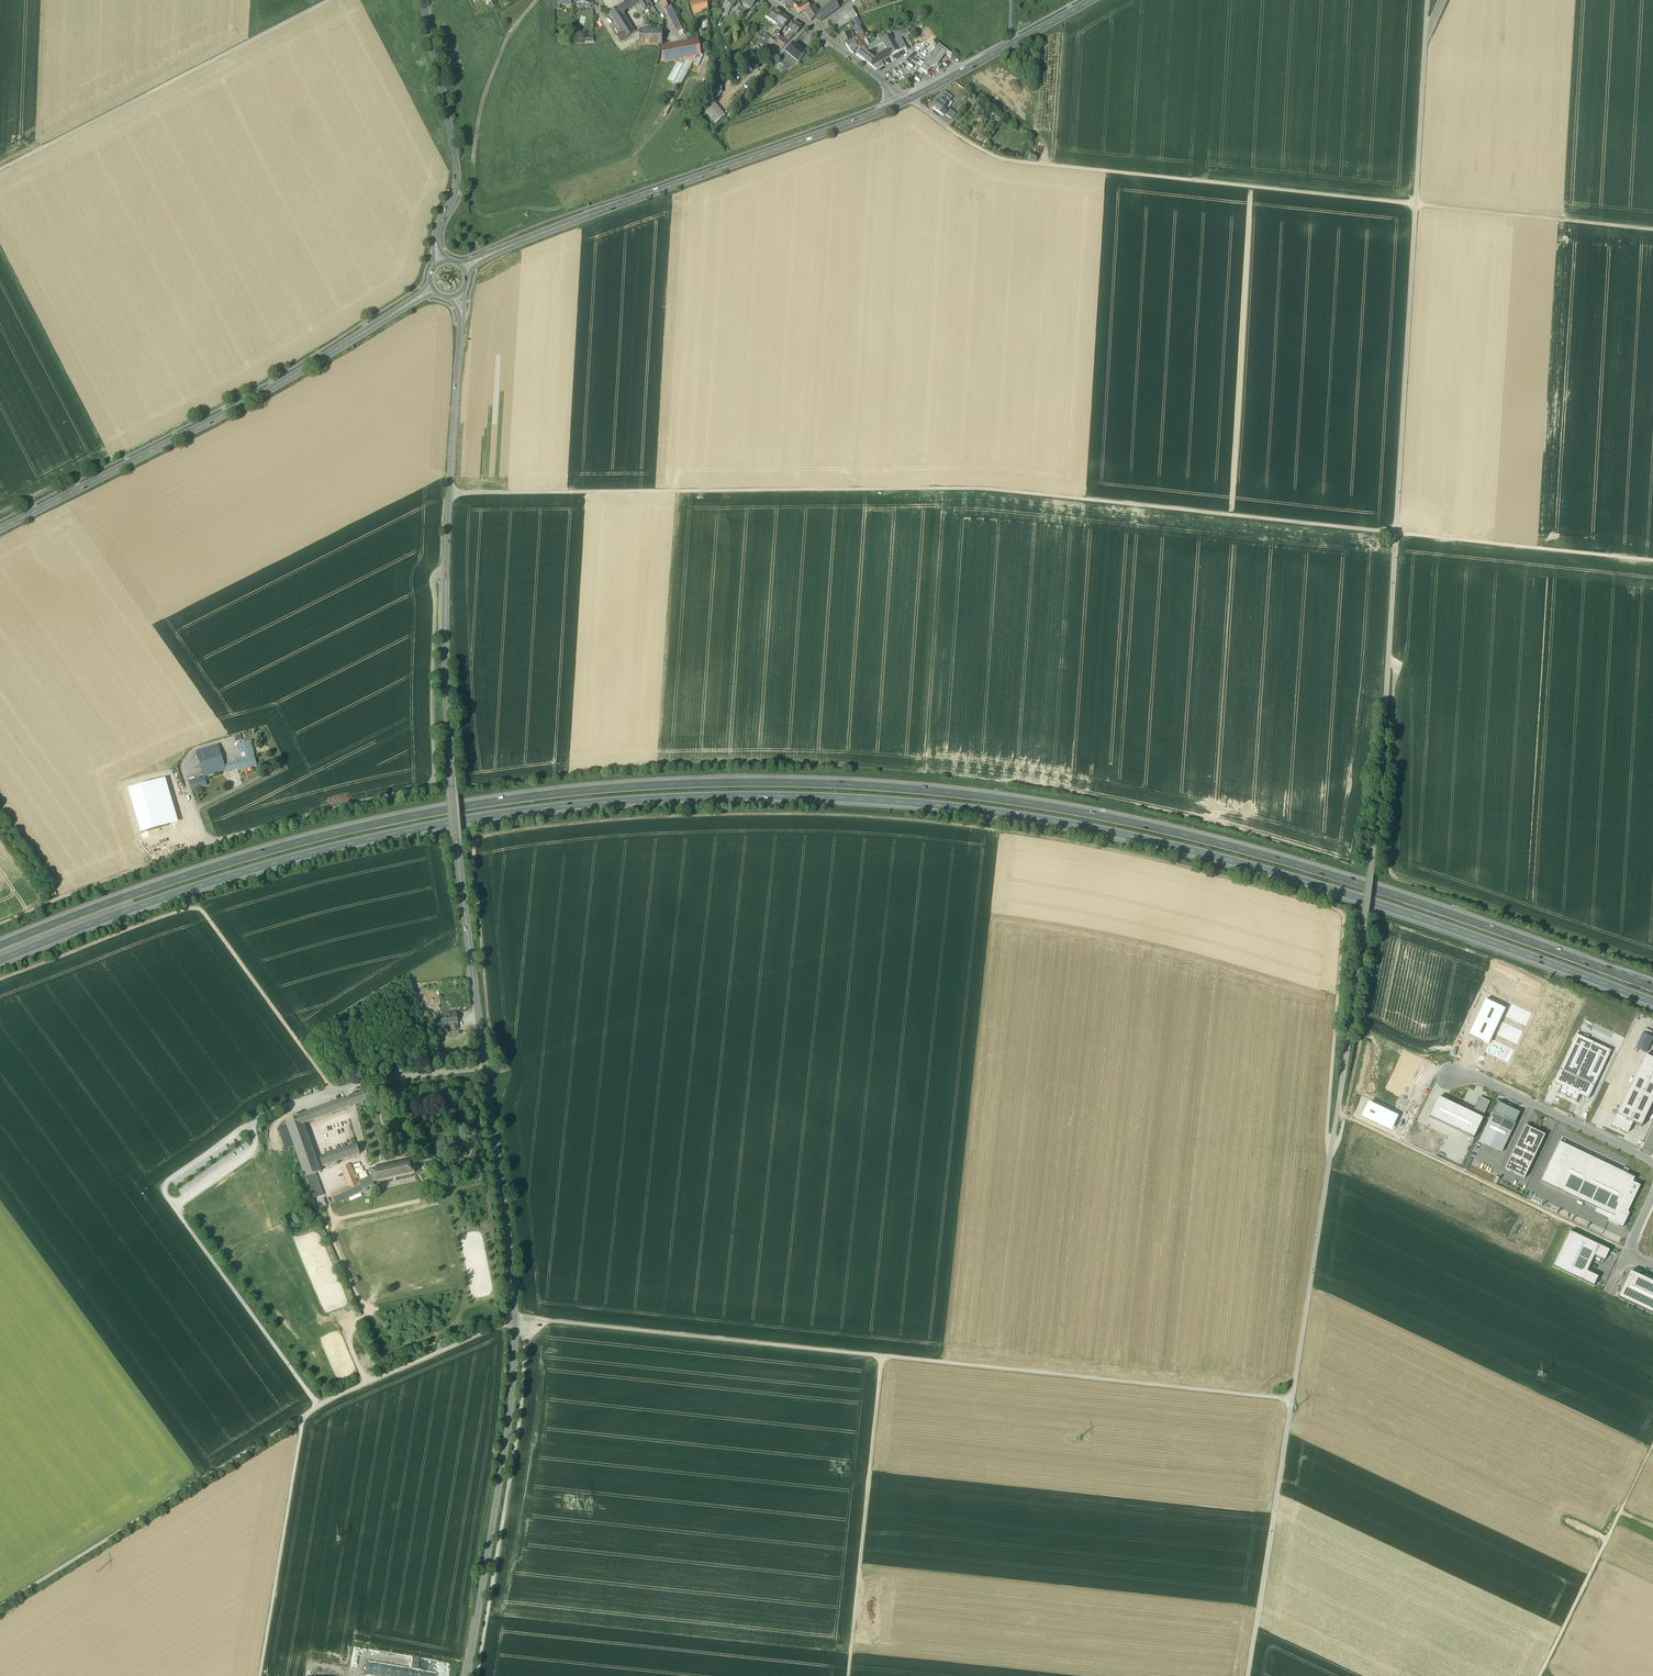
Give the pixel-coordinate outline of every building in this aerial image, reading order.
[(634,33),(622,15),(624,14),(623,12),(633,6),(633,5),(630,0),(609,13),(622,33),(616,36),(620,42),(634,33)] [(630,0),(633,5),(638,2),(644,12),(649,9),(647,5),(650,3),(648,0),(630,0)] [(662,2),(666,10),(670,7),(667,0),(665,0),(662,2)] [(691,4),(694,16),(699,14),(708,12),(707,0),(706,0),(702,1),(691,4)] [(743,2),(751,9),(754,5),(758,1),(757,0),(745,0),(743,2)] [(835,2),(823,11),(823,13),(818,16),(817,17),(820,22),(839,8),(835,2)] [(799,8),(796,10),(799,15),(803,12),(810,8),(807,3),(799,8)] [(727,9),(723,7),(720,13),(726,15),(728,9),(727,9)] [(818,16),(812,7),(804,13),(811,22),(817,17),(818,16)] [(672,8),(667,11),(676,29),(681,27),(672,8)] [(851,8),(828,22),(835,31),(851,21),(857,17),(851,8)] [(768,19),(775,24),(776,22),(782,15),(774,10),(771,15),(768,19)] [(790,20),(782,15),(776,22),(780,24),(778,28),(779,29),(781,31),(790,20)] [(857,28),(862,26),(857,17),(851,21),(855,29),(857,28)] [(801,27),(793,22),(789,29),(792,31),(795,33),(796,34),(801,27)] [(865,34),(862,26),(857,28),(860,34),(861,36),(865,34)] [(662,31),(639,31),(639,40),(639,45),(662,45),(662,31)] [(792,31),(786,38),(788,41),(795,33),(792,31)] [(898,32),(891,35),(900,51),(906,48),(901,38),(898,32)] [(771,37),(765,33),(761,39),(766,43),(768,41),(770,39),(771,37)] [(778,35),(774,33),(771,37),(770,39),(774,43),(775,43),(780,37),(778,35)] [(847,33),(839,37),(843,45),(845,44),(851,41),(850,39),(849,36),(847,33)] [(900,51),(891,35),(881,40),(883,43),(887,50),(890,56),(900,51)] [(783,39),(780,37),(775,43),(782,49),(789,41),(788,41),(786,38),(785,37),(783,39)] [(855,39),(853,40),(857,47),(859,46),(861,50),(867,47),(863,39),(859,41),(858,37),(855,39)] [(851,41),(845,44),(850,51),(853,53),(854,53),(853,52),(856,49),(856,48),(857,47),(853,40),(851,41)] [(881,40),(870,46),(872,49),(883,43),(881,40)] [(665,47),(661,48),(662,52),(664,61),(679,59),(698,55),(701,54),(698,41),(665,47)] [(937,47),(918,72),(922,75),(924,72),(927,74),(930,69),(937,65),(946,54),(951,58),(953,55),(939,44),(937,47)] [(807,57),(793,45),(786,53),(780,63),(784,67),(788,71),(799,63),(798,62),(800,60),(801,61),(807,57)] [(861,50),(856,55),(865,62),(869,56),(866,53),(866,52),(872,49),(870,46),(867,47),(861,50)] [(887,50),(876,56),(880,62),(881,61),(890,56),(887,50)] [(693,65),(698,67),(703,56),(701,54),(698,55),(694,62),(693,65)] [(698,55),(679,59),(680,64),(686,63),(691,62),(694,62),(698,55)] [(876,56),(873,59),(869,56),(865,62),(872,67),(880,62),(876,56)] [(880,62),(872,67),(877,70),(884,66),(881,61),(880,62)] [(668,80),(680,86),(692,62),(691,62),(686,63),(680,64),(677,63),(668,80)] [(749,81),(753,87),(762,81),(758,75),(749,81)] [(713,95),(721,95),(720,82),(712,82),(713,95)] [(953,98),(945,92),(942,95),(946,99),(950,101),(953,98)] [(943,103),(939,100),(933,108),(940,114),(944,109),(946,106),(943,103)] [(702,109),(713,124),(723,117),(712,102),(702,109)] [(949,108),(947,111),(944,114),(951,119),(956,114),(949,108)] [(241,734),(234,736),(236,742),(242,740),(241,734)] [(250,742),(238,745),(240,751),(241,750),(242,754),(245,753),(246,757),(254,754),(250,742)] [(218,745),(197,751),(205,778),(206,780),(207,780),(206,776),(226,770),(225,766),(218,745)] [(254,754),(246,757),(246,758),(235,761),(235,763),(237,769),(238,771),(244,770),(244,769),(257,765),(254,754)] [(235,763),(225,766),(226,770),(226,772),(237,769),(235,763)] [(205,778),(200,780),(200,778),(189,782),(192,791),(207,786),(206,780),(205,778)] [(1506,1010),(1485,1000),(1468,1036),(1489,1045),(1506,1010)] [(457,1013),(441,1015),(442,1027),(451,1026),(451,1030),(458,1029),(458,1025),(457,1013)] [(1652,1038),(1643,1034),(1636,1048),(1646,1053),(1652,1038)] [(1554,1083),(1562,1087),(1580,1096),(1589,1100),(1611,1051),(1576,1035),(1554,1083)] [(1616,1116),(1633,1124),(1641,1128),(1652,1103),(1652,1060),(1645,1056),(1616,1116)] [(1577,1103),(1580,1096),(1562,1087),(1559,1094),(1577,1103)] [(364,1092),(352,1096),(356,1105),(366,1101),(364,1092)] [(351,1107),(348,1098),(285,1121),(306,1177),(315,1174),(321,1172),(303,1124),(351,1107)] [(1472,1114),(1439,1098),(1430,1118),(1474,1139),(1484,1119),(1482,1119),(1490,1102),(1480,1098),(1472,1114)] [(1498,1103),(1482,1138),(1503,1149),(1520,1114),(1498,1103)] [(1633,1124),(1616,1116),(1612,1125),(1628,1133),(1633,1124)] [(1505,1169),(1525,1179),(1545,1136),(1526,1127),(1505,1169)] [(1630,1212),(1628,1212),(1640,1187),(1632,1183),(1634,1179),(1559,1143),(1541,1182),(1611,1215),(1608,1221),(1622,1228),(1630,1212)] [(357,1145),(320,1157),(323,1167),(360,1155),(357,1145)] [(412,1161),(371,1171),(372,1176),(374,1183),(394,1178),(415,1173),(412,1161)] [(357,1183),(350,1165),(342,1168),(350,1186),(357,1183)] [(315,1174),(306,1177),(317,1210),(318,1210),(327,1207),(315,1174)] [(372,1176),(359,1182),(363,1190),(374,1185),(374,1183),(372,1176)] [(357,1183),(350,1186),(331,1195),(334,1203),(363,1190),(359,1182),(357,1183)] [(1570,1232),(1553,1267),(1594,1287),(1599,1277),(1587,1272),(1595,1257),(1605,1261),(1610,1251),(1570,1232)] [(1631,1272),(1618,1298),(1652,1314),(1652,1283),(1631,1272)] [(1559,1520),(1559,1518),(1563,1519),(1565,1507),(1558,1506),(1556,1520),(1559,1520)] [(1631,1555),(1635,1542),(1627,1539),(1623,1553),(1631,1555)] [(425,1666),(425,1670),(430,1670),(430,1672),(438,1673),(439,1661),(424,1659),(424,1666),(425,1666)]
